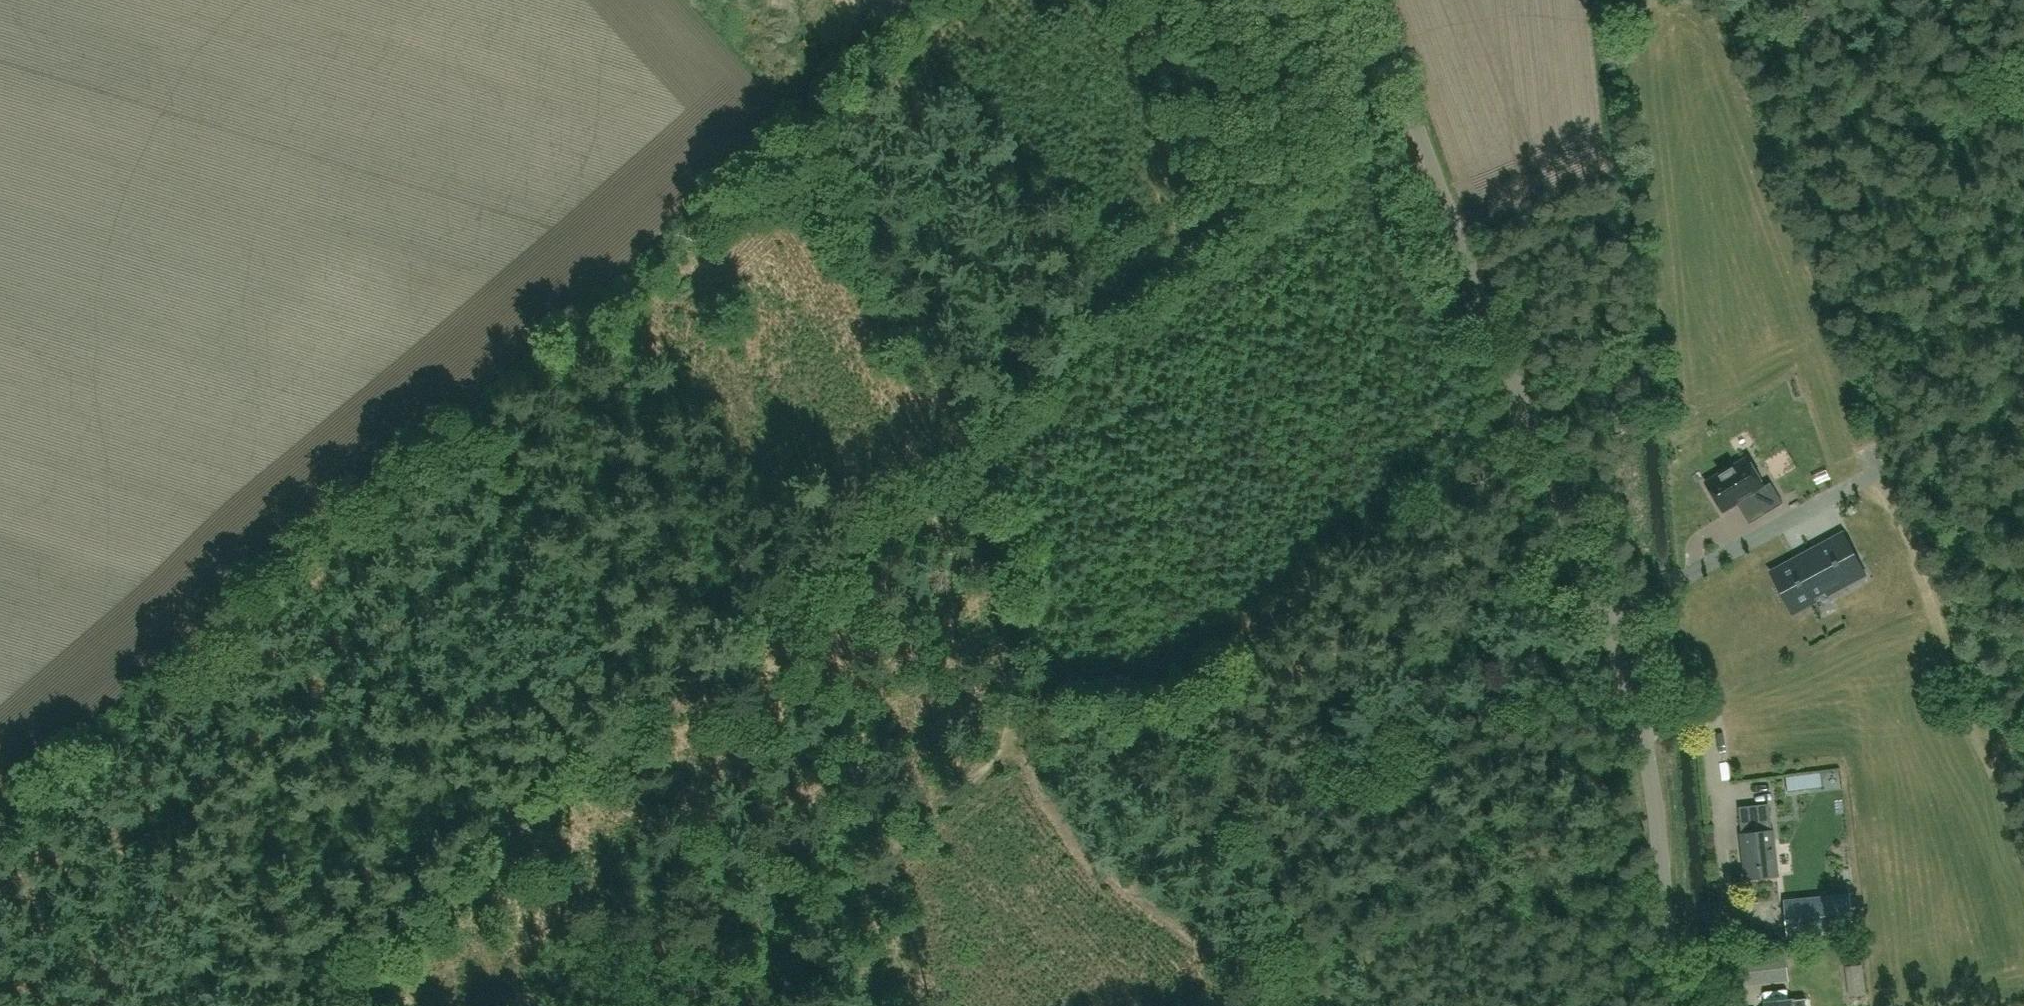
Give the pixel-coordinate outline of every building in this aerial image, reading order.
[(1706,482),(1724,512),(1754,494),(1766,514),(1784,504),(1771,483),(1765,486),(1748,457),(1706,482)] [(1863,575),(1858,566),(1841,535),(1807,553),(1798,558),(1773,571),(1796,611),(1816,600),(1814,596),(1826,589),(1829,594),(1850,582),(1863,575)] [(1772,831),(1769,812),(1750,814),(1752,833),(1742,834),(1747,879),(1778,876),(1773,831),(1772,831)] [(1849,897),(1785,903),(1789,940),(1853,934),(1849,897)] [(1846,966),(1848,977),(1863,975),(1861,964),(1846,966)]
